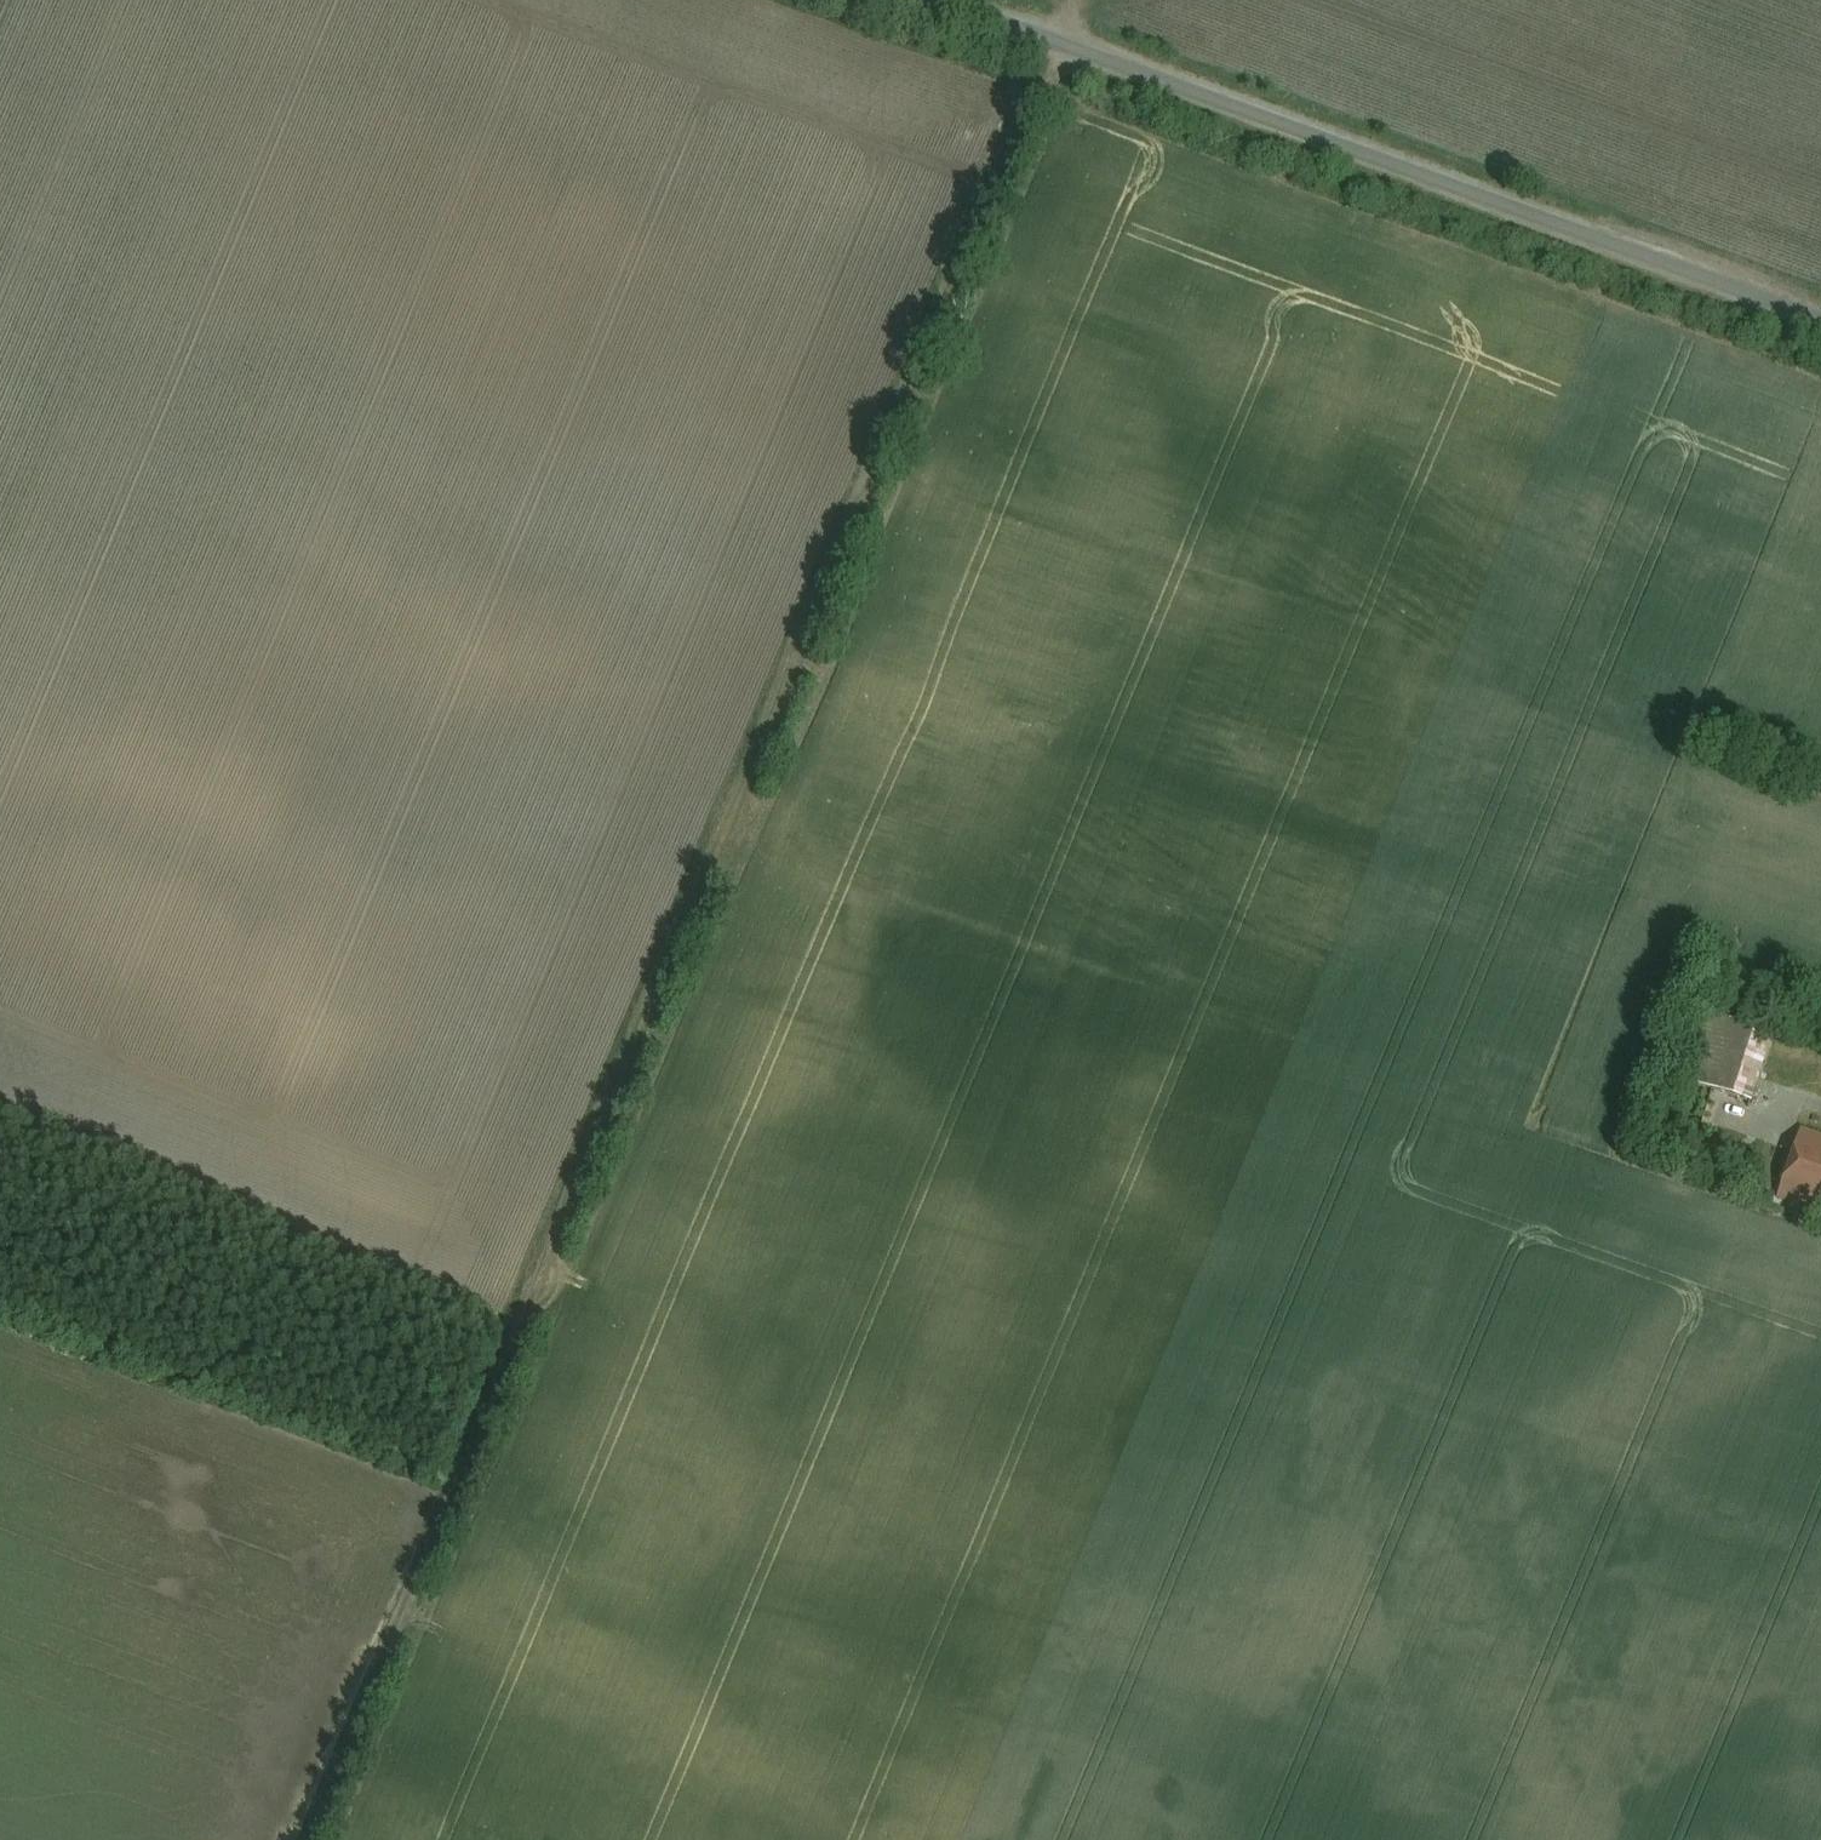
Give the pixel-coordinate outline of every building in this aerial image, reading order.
[(1696,1090),(1752,1108),(1774,1039),(1718,1021),(1696,1090)] [(1801,1130),(1776,1202),(1820,1218),(1820,1137),(1801,1130)]
